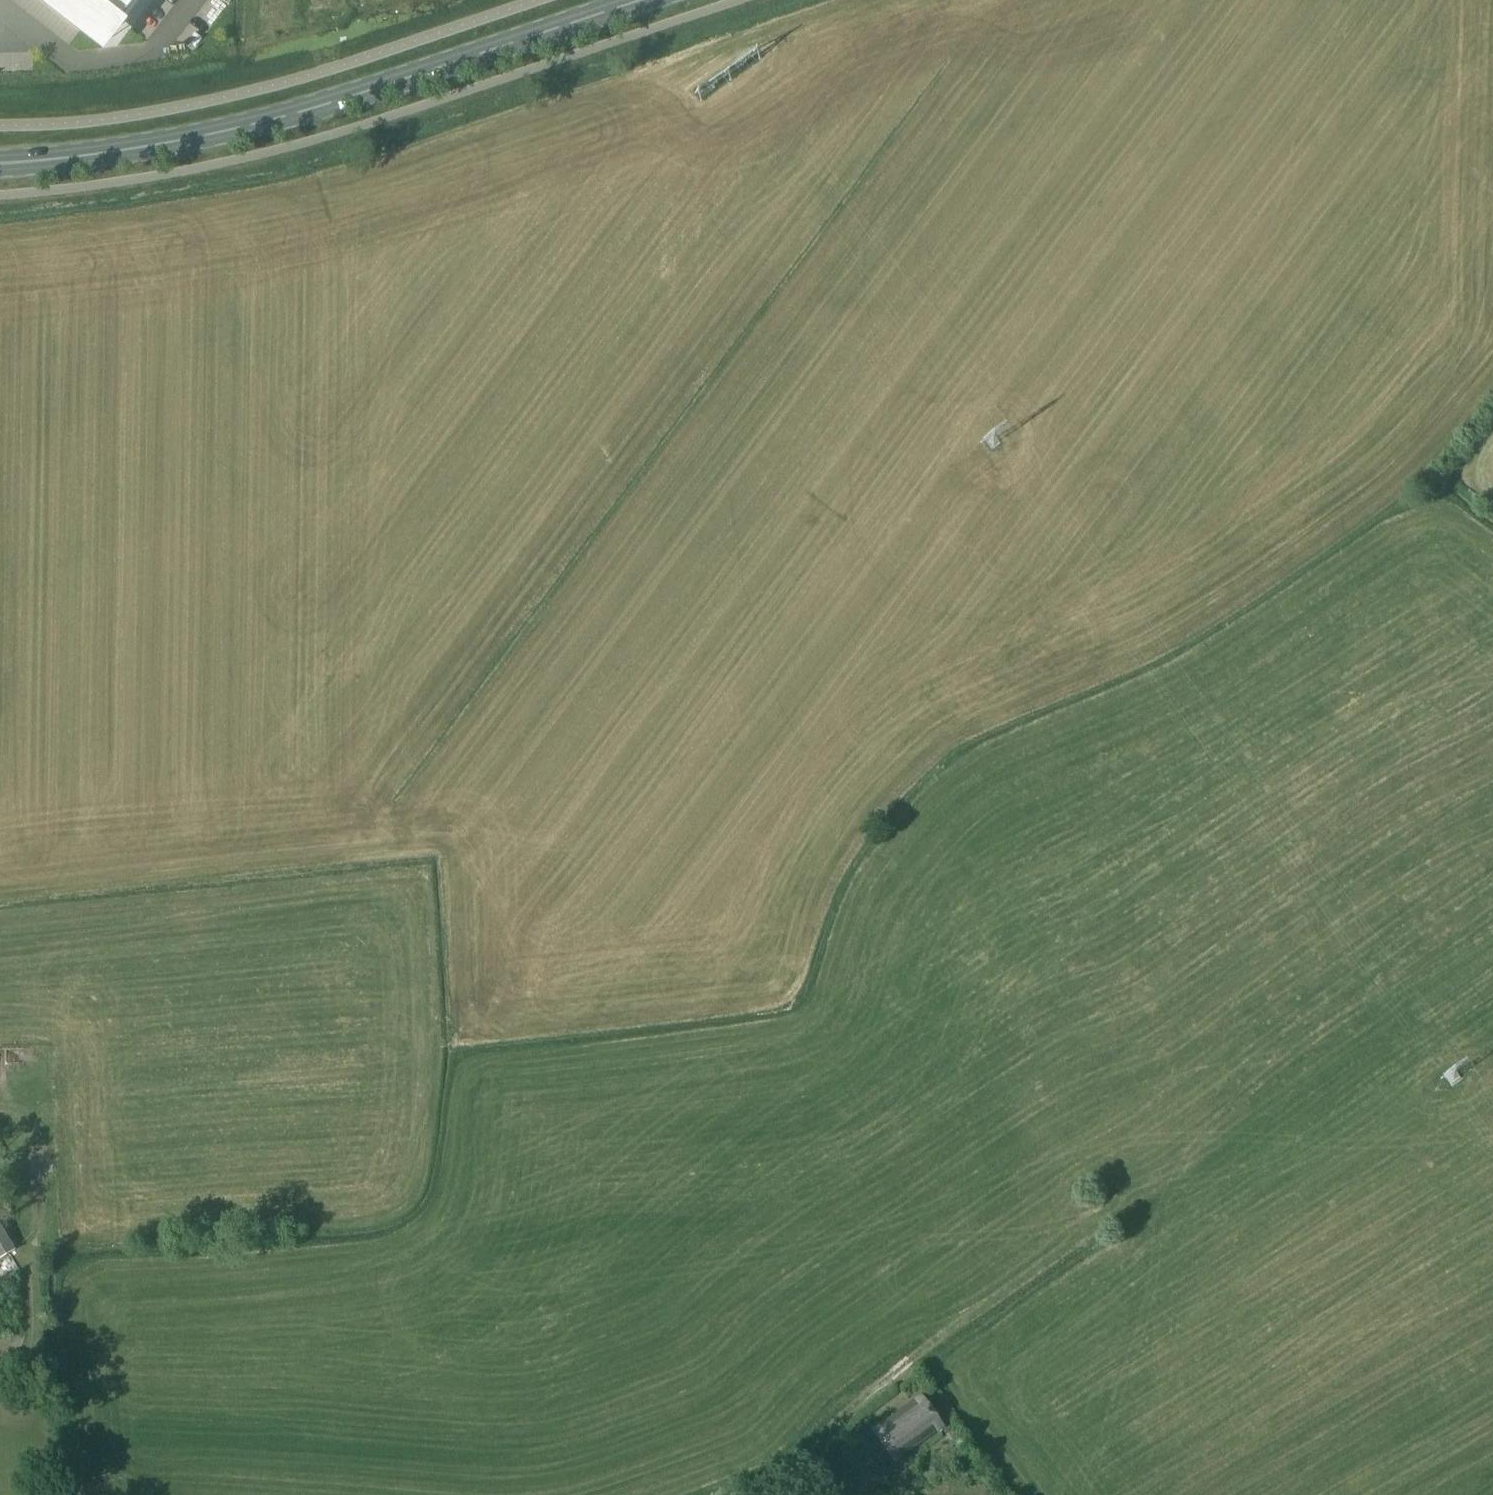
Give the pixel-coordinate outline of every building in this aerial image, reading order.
[(117,28),(123,21),(139,0),(81,0),(117,28)] [(4,1056),(24,1057),(24,1047),(5,1046),(4,1056)] [(15,1252),(0,1226),(0,1261),(15,1252)] [(920,1397),(873,1430),(895,1462),(942,1428),(920,1397)]
